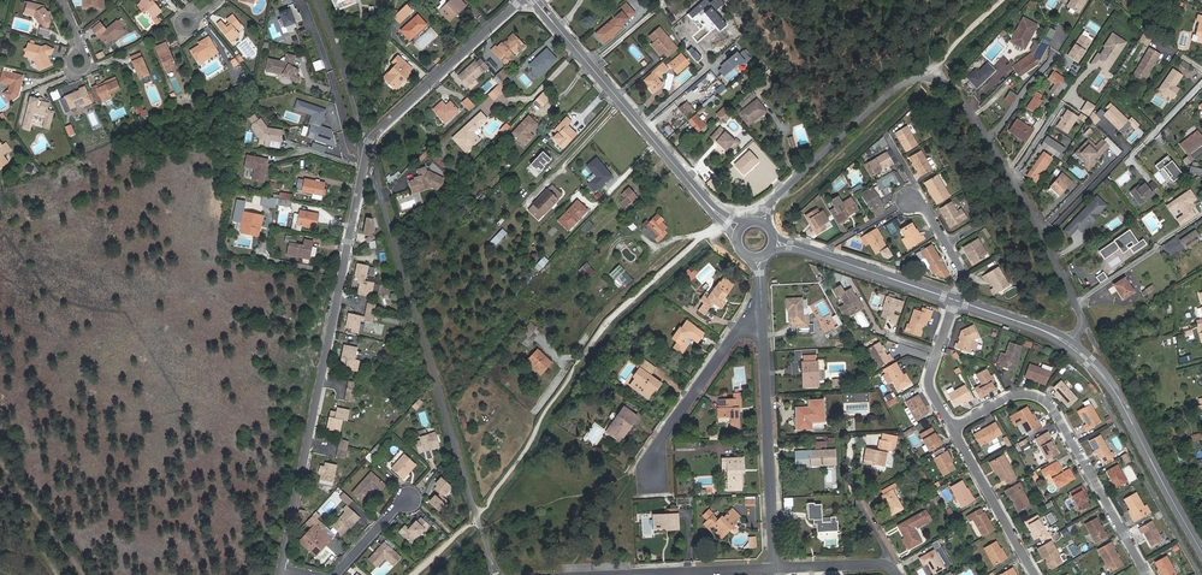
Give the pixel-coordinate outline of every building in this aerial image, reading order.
[(85,6),(98,6),(98,9),(104,9),(104,0),(85,0),(85,6)] [(141,1),(154,18),(161,12),(153,2),(156,0),(142,0),(141,1)] [(355,0),(332,0),(336,11),(341,9),(341,7),(350,3),(351,5),(356,3),(355,0)] [(440,10),(448,3),(445,0),(442,0),(440,2),(440,4),(441,5),(438,8),(440,10)] [(459,0),(451,0),(439,11),(447,20),(457,10),(459,12),(464,8),(457,1),(459,0)] [(688,14),(692,18),(703,9),(720,30),(727,25),(715,11),(725,3),(723,0),(705,0),(688,14)] [(1067,6),(1078,13),(1087,0),(1071,0),(1067,6)] [(35,16),(39,23),(38,28),(40,29),(39,34),(49,37),(51,31),(48,30),(51,19),(44,6),(28,2),(25,14),(35,16)] [(288,34),(294,31),(293,29),(297,28),(295,22),(297,21),(298,22),(303,20),(300,13),(298,13),(297,8),(295,9),(294,4),(288,6),(289,8),(286,9),(287,11),(281,13),(283,19),(279,21),(282,29),(286,27),(288,34)] [(405,5),(393,16),(399,22),(411,12),(405,5)] [(457,10),(447,20),(449,22),(459,12),(457,10)] [(620,26),(627,20),(618,10),(611,16),(614,19),(596,35),(603,43),(621,28),(620,26)] [(673,14),(669,17),(672,22),(677,19),(673,14)] [(230,25),(227,28),(221,21),(217,24),(231,42),(239,35),(236,31),(241,26),(232,15),(226,20),(230,25)] [(418,15),(401,30),(409,40),(427,25),(418,15)] [(1023,49),(1036,25),(1022,18),(1017,28),(1019,29),(1012,43),(1023,49)] [(95,32),(98,36),(99,36),(102,40),(103,40),(106,43),(115,37),(116,38),(125,31),(117,21),(106,30),(102,26),(95,32)] [(270,26),(273,38),(278,37),(275,25),(270,26)] [(668,57),(678,48),(669,37),(660,27),(650,36),(654,41),(657,45),(657,47),(655,48),(659,54),(664,49),(665,51),(664,52),(668,57)] [(1019,29),(1017,28),(1010,42),(1012,43),(1019,29)] [(1053,34),(1046,31),(1040,40),(1044,42),(1047,44),(1053,34)] [(1127,42),(1111,32),(1102,47),(1104,48),(1100,54),(1096,52),(1088,64),(1096,69),(1098,66),(1107,72),(1127,42)] [(1138,42),(1145,46),(1152,36),(1145,32),(1138,42)] [(513,34),(503,44),(505,47),(507,46),(508,45),(507,43),(515,36),(513,34)] [(505,47),(503,44),(502,43),(497,48),(496,46),(492,50),(507,66),(516,58),(514,56),(519,51),(518,50),(523,45),(515,36),(507,43),(508,45),(507,46),(505,47)] [(1082,36),(1068,57),(1078,64),(1092,42),(1082,36)] [(200,45),(191,51),(197,60),(207,54),(210,58),(218,52),(208,37),(199,43),(200,45)] [(156,47),(167,73),(177,68),(166,42),(156,47)] [(1043,55),(1049,46),(1047,44),(1044,42),(1038,52),(1043,55)] [(25,56),(35,58),(37,62),(36,63),(38,68),(40,69),(52,64),(48,54),(51,53),(53,49),(46,45),(42,46),(29,43),(27,48),(25,49),(26,51),(25,56)] [(518,50),(519,51),(521,53),(526,48),(523,45),(518,50)] [(538,77),(557,59),(547,48),(539,56),(540,57),(537,59),(536,58),(529,65),(533,69),(531,70),(538,77)] [(742,48),(718,69),(724,75),(738,63),(743,69),(753,60),(742,48)] [(1150,48),(1138,69),(1148,75),(1160,55),(1150,48)] [(130,57),(140,80),(150,75),(140,52),(130,57)] [(1032,55),(1030,53),(1012,66),(1015,70),(1016,70),(1027,62),(1029,60),(1032,55)] [(680,54),(669,64),(677,73),(689,63),(680,54)] [(296,70),(292,68),(294,57),(286,55),(286,59),(285,63),(280,63),(268,60),(266,72),(283,75),(296,83),(298,82),(300,80),(299,78),(296,76),(294,75),(296,70)] [(1016,70),(1015,70),(1019,76),(1037,63),(1032,55),(1029,60),(1027,62),(1016,70)] [(395,65),(388,74),(389,74),(385,79),(396,89),(400,85),(399,85),(410,72),(409,72),(412,68),(398,56),(392,62),(395,65)] [(236,57),(231,60),(234,67),(240,64),(236,57)] [(475,62),(459,77),(468,86),(488,67),(481,60),(477,64),(475,62)] [(986,60),(976,71),(974,73),(972,70),(966,77),(977,87),(994,68),(986,60)] [(1189,70),(1192,65),(1183,60),(1180,66),(1189,70)] [(655,85),(658,88),(662,85),(657,78),(667,69),(662,63),(651,72),(652,73),(643,81),(650,89),(655,85)] [(8,89),(3,93),(10,103),(19,96),(24,75),(3,70),(0,82),(10,85),(8,89)] [(508,76),(512,81),(519,74),(515,70),(508,76)] [(1177,84),(1183,76),(1173,70),(1159,90),(1173,99),(1179,90),(1175,87),(1174,86),(1176,83),(1177,84)] [(502,82),(506,77),(501,71),(496,76),(498,78),(502,82)] [(628,77),(623,71),(619,75),(624,80),(628,77)] [(718,94),(725,87),(712,72),(705,78),(718,94)] [(1062,89),(1066,82),(1057,76),(1052,84),(1061,89),(1062,89)] [(767,77),(760,83),(767,90),(774,84),(767,77)] [(98,88),(93,90),(99,104),(105,101),(112,98),(110,94),(120,89),(115,78),(105,82),(106,82),(106,85),(98,88)] [(494,88),(500,94),(506,89),(500,83),(494,88)] [(65,97),(70,109),(79,105),(80,108),(92,103),(85,87),(80,89),(81,90),(65,97)] [(494,88),(488,95),(493,101),(500,94),(494,88)] [(544,107),(551,97),(543,91),(536,101),(544,107)] [(739,103),(742,107),(756,95),(752,91),(739,103)] [(1009,96),(1006,100),(1013,105),(1016,101),(1009,96)] [(34,113),(45,116),(43,127),(50,129),(55,111),(48,110),(50,103),(39,100),(40,99),(31,97),(22,128),(30,130),(34,113)] [(1026,108),(1035,114),(1042,103),(1033,97),(1026,108)] [(112,98),(105,101),(107,107),(114,104),(112,98)] [(462,103),(469,111),(475,106),(468,98),(462,103)] [(298,100),(296,107),(313,113),(310,122),(312,123),(320,125),(325,109),(298,100)] [(433,110),(445,123),(458,110),(450,101),(446,106),(442,102),(433,110)] [(733,101),(719,114),(722,116),(734,105),(734,104),(735,103),(733,101)] [(748,124),(766,111),(757,101),(740,114),(748,124)] [(686,108),(689,105),(687,103),(679,109),(686,118),(694,111),(692,108),(689,111),(686,108)] [(135,108),(138,114),(145,111),(142,105),(135,108)] [(1112,106),(1102,116),(1118,131),(1127,121),(1112,106)] [(1077,116),(1066,110),(1055,128),(1066,134),(1077,116)] [(481,113),(453,139),(465,152),(479,140),(475,136),(473,132),(477,128),(486,120),(481,113)] [(721,119),(724,123),(731,116),(728,113),(721,119)] [(1093,113),(1088,120),(1094,125),(1099,120),(1093,113)] [(690,121),(698,132),(706,125),(697,115),(690,121)] [(513,133),(525,145),(533,137),(529,133),(537,124),(528,116),(513,133)] [(256,117),(249,120),(252,126),(259,122),(256,117)] [(553,131),(557,134),(552,139),(563,148),(576,134),(567,126),(571,121),(567,117),(553,131)] [(1138,126),(1130,118),(1127,121),(1130,124),(1130,126),(1134,130),(1138,126)] [(259,122),(252,126),(252,129),(260,141),(265,143),(264,148),(279,150),(280,144),(276,144),(278,133),(266,131),(261,121),(259,122)] [(1015,134),(1026,141),(1032,132),(1016,121),(1008,133),(1013,136),(1015,134)] [(320,125),(312,123),(310,130),(317,133),(315,138),(327,143),(335,145),(332,132),(331,132),(332,130),(320,125)] [(301,134),(306,136),(309,127),(304,125),(301,134)] [(894,133),(905,152),(917,145),(906,126),(894,133)] [(1088,138),(1095,132),(1091,127),(1084,134),(1088,138)] [(720,128),(711,138),(716,143),(717,142),(719,144),(718,145),(726,151),(728,149),(732,152),(740,143),(736,140),(734,141),(720,128)] [(310,130),(308,136),(315,138),(317,133),(310,130)] [(1179,144),(1187,154),(1201,143),(1201,139),(1196,131),(1179,144)] [(1013,136),(1024,143),(1026,141),(1015,134),(1013,136)] [(1047,136),(1041,148),(1061,157),(1067,146),(1047,136)] [(1109,136),(1105,139),(1118,155),(1122,152),(1109,136)] [(879,140),(877,141),(881,148),(888,144),(883,137),(879,140)] [(1095,148),(1088,141),(1075,154),(1085,164),(1086,165),(1091,165),(1092,164),(1093,162),(1096,159),(1108,147),(1102,141),(1095,148)] [(326,147),(313,142),(311,147),(324,152),(326,147)] [(5,160),(2,155),(5,153),(7,156),(11,153),(4,144),(1,146),(0,144),(0,164),(5,160)] [(433,151),(429,156),(436,163),(441,158),(433,151)] [(543,151),(530,164),(539,173),(552,160),(543,151)] [(908,157),(920,176),(931,169),(920,151),(908,157)] [(749,152),(735,165),(744,175),(758,161),(749,152)] [(1043,152),(1040,156),(1050,163),(1052,159),(1043,152)] [(875,176),(882,172),(889,167),(890,168),(894,166),(888,154),(866,167),(870,175),(874,173),(875,176)] [(1191,154),(1184,160),(1188,165),(1195,159),(1191,154)] [(613,175),(596,156),(586,164),(595,176),(586,184),(594,192),(613,175)] [(1040,156),(1029,172),(1039,178),(1050,163),(1040,156)] [(267,161),(246,157),(244,168),(254,170),(252,181),(263,183),(267,161)] [(1173,182),(1182,175),(1171,161),(1170,162),(1166,157),(1155,165),(1159,170),(1164,166),(1171,175),(1169,177),(1173,182)] [(1075,164),(1070,169),(1082,180),(1089,173),(1082,166),(1079,169),(1075,164)] [(32,173),(35,167),(29,165),(26,170),(32,173)] [(1201,172),(1201,169),(1191,166),(1189,171),(1201,175),(1201,172)] [(716,174),(710,167),(705,173),(711,179),(716,174)] [(390,184),(402,174),(399,171),(392,177),(390,174),(385,178),(390,184)] [(421,180),(428,177),(426,171),(419,173),(421,180)] [(1039,178),(1029,172),(1027,176),(1036,182),(1039,178)] [(438,190),(443,179),(430,173),(428,177),(421,180),(420,182),(416,183),(410,186),(412,191),(417,189),(418,190),(424,188),(430,188),(432,188),(438,190)] [(1060,175),(1049,188),(1055,193),(1059,196),(1070,183),(1060,175)] [(924,183),(933,199),(935,199),(937,203),(948,197),(936,176),(924,183)] [(298,180),(296,190),(303,191),(302,192),(313,194),(322,196),(325,183),(305,179),(305,181),(298,180)] [(1134,196),(1141,204),(1154,194),(1145,183),(1141,186),(1137,190),(1139,192),(1134,196)] [(854,192),(864,189),(862,184),(852,188),(854,192)] [(1140,184),(1131,192),(1134,196),(1139,192),(1137,190),(1141,186),(1140,184)] [(552,185),(528,210),(538,220),(562,195),(552,185)] [(875,200),(877,197),(871,187),(860,194),(871,212),(880,207),(875,200)] [(621,195),(625,199),(621,202),(626,207),(637,197),(629,188),(621,195)] [(1184,215),(1177,219),(1181,225),(1195,215),(1191,209),(1192,208),(1190,204),(1196,199),(1190,190),(1168,205),(1171,211),(1178,206),(1184,215)] [(275,198),(262,195),(260,205),(273,207),(275,198)] [(1081,212),(1072,222),(1077,227),(1081,230),(1090,222),(1093,222),(1098,217),(1098,214),(1106,205),(1097,196),(1084,209),(1084,211),(1083,212),(1081,212)] [(834,208),(829,211),(837,225),(848,219),(847,217),(846,215),(857,208),(851,197),(842,203),(839,199),(836,198),(832,200),(832,203),(834,208)] [(290,206),(291,200),(279,198),(278,205),(290,206)] [(258,226),(261,226),(263,216),(249,213),(250,209),(245,208),(246,201),(238,199),(233,221),(243,222),(241,233),(256,236),(258,226)] [(577,201),(558,221),(568,230),(587,210),(577,201)] [(939,209),(950,227),(961,220),(951,202),(939,209)] [(858,210),(857,208),(846,215),(847,217),(858,210)] [(881,208),(872,213),(874,217),(883,212),(881,208)] [(805,215),(808,220),(810,218),(813,224),(811,225),(817,235),(825,230),(822,225),(828,222),(822,211),(819,213),(817,209),(805,215)] [(295,215),(292,229),(301,230),(302,226),(316,228),(319,214),(300,210),(299,215),(295,215)] [(657,214),(644,227),(648,230),(655,238),(664,230),(667,227),(661,222),(663,220),(657,214)] [(373,221),(368,220),(365,237),(370,238),(371,238),(367,241),(370,245),(377,241),(373,236),(375,235),(376,231),(373,221)] [(898,227),(911,248),(924,240),(922,235),(919,237),(910,220),(898,227)] [(593,226),(589,222),(582,229),(586,233),(593,226)] [(633,222),(628,225),(632,231),(638,227),(633,222)] [(1072,222),(1063,231),(1068,236),(1077,227),(1072,222)] [(555,240),(561,234),(554,226),(548,232),(555,240)] [(986,227),(983,229),(987,238),(991,237),(986,227)] [(503,228),(487,244),(492,249),(508,233),(503,228)] [(888,258),(892,256),(876,229),(865,235),(870,243),(876,254),(880,252),(883,257),(888,258)] [(667,233),(664,230),(655,238),(658,242),(664,236),(667,233)] [(1129,230),(1099,251),(1104,259),(1118,250),(1119,249),(1121,247),(1121,248),(1132,240),(1135,244),(1130,248),(1133,253),(1147,244),(1143,239),(1138,243),(1129,230)] [(1195,231),(1180,241),(1186,249),(1197,241),(1198,236),(1195,231)] [(870,243),(865,235),(861,238),(866,246),(870,243)] [(303,254),(311,255),(314,240),(305,238),(303,245),(290,242),(287,255),(303,257),(303,254)] [(981,252),(984,249),(977,239),(963,248),(967,256),(970,257),(974,264),(984,257),(983,256),(981,252)] [(1130,248),(1135,244),(1132,240),(1121,248),(1121,247),(1119,249),(1122,254),(1130,248)] [(937,260),(938,257),(931,245),(919,252),(923,258),(925,259),(929,266),(929,268),(932,273),(936,274),(937,273),(938,275),(945,277),(948,275),(940,262),(939,261),(937,260)] [(537,267),(540,270),(549,261),(546,258),(537,267)] [(920,260),(920,262),(924,269),(926,269),(929,268),(929,266),(925,259),(923,258),(920,260)] [(360,277),(359,282),(357,294),(370,296),(373,282),(364,280),(364,278),(365,278),(368,265),(357,263),(354,276),(358,276),(360,277)] [(619,265),(608,275),(621,290),(632,281),(619,265)] [(590,266),(586,271),(592,276),(596,271),(590,266)] [(994,287),(997,292),(1009,285),(998,267),(983,276),(987,281),(990,280),(991,279),(992,281),(991,282),(994,287)] [(689,268),(685,273),(692,280),(696,275),(689,268)] [(1103,272),(1096,277),(1100,283),(1107,278),(1103,272)] [(719,282),(710,295),(707,299),(703,296),(701,300),(704,303),(699,311),(705,315),(710,307),(709,306),(712,302),(719,307),(723,302),(722,301),(725,297),(731,289),(730,288),(734,284),(725,277),(721,282),(719,282)] [(1114,285),(1123,299),(1133,292),(1124,278),(1114,285)] [(841,286),(834,291),(837,298),(841,296),(846,306),(841,309),(845,317),(850,314),(862,307),(856,297),(852,289),(845,293),(841,286)] [(852,317),(865,310),(857,297),(856,297),(862,307),(850,314),(852,317)] [(891,319),(891,320),(890,324),(895,325),(898,317),(892,315),(894,310),(900,312),(903,303),(887,297),(885,302),(886,303),(881,317),(888,319),(889,318),(891,319)] [(809,332),(809,325),(808,315),(804,315),(803,298),(786,299),(787,310),(789,310),(790,323),(800,323),(800,327),(801,333),(809,332)] [(366,302),(363,316),(359,315),(348,312),(345,327),(351,328),(350,331),(357,332),(359,322),(358,321),(359,319),(371,321),(375,304),(366,302)] [(922,325),(926,325),(927,326),(928,320),(930,321),(932,312),(923,309),(922,312),(915,310),(909,326),(911,328),(909,333),(919,336),(922,327),(921,325),(922,325)] [(382,320),(398,324),(400,319),(384,315),(382,320)] [(522,335),(524,336),(530,339),(537,325),(529,321),(522,335)] [(696,341),(702,332),(695,327),(696,327),(687,321),(682,328),(680,327),(672,338),(678,341),(675,345),(684,351),(693,339),(696,341)] [(961,331),(959,338),(960,340),(960,343),(958,343),(957,348),(970,352),(971,349),(970,347),(972,341),(979,337),(973,326),(961,331)] [(1187,337),(1194,335),(1193,329),(1185,331),(1187,337)] [(704,334),(702,332),(696,341),(698,343),(704,334)] [(1026,339),(1024,346),(1032,348),(1034,342),(1026,339)] [(879,343),(868,350),(878,367),(892,360),(890,355),(887,356),(883,350),(882,348),(879,343)] [(1014,366),(1017,357),(1021,347),(1010,343),(1005,355),(1001,353),(998,362),(1003,364),(1003,362),(1014,366)] [(344,368),(356,370),(358,360),(354,359),(356,347),(342,344),(340,356),(339,362),(345,363),(344,368)] [(683,354),(684,351),(675,345),(674,347),(683,354)] [(527,362),(541,375),(552,363),(538,350),(527,362)] [(1020,358),(1017,357),(1014,366),(1003,362),(1003,364),(1002,366),(1015,371),(1020,358)] [(633,377),(635,378),(638,380),(633,386),(649,396),(653,390),(656,392),(662,383),(650,375),(645,371),(650,364),(645,360),(633,377)] [(805,374),(806,387),(819,387),(818,363),(802,363),(802,374),(805,374)] [(894,363),(884,369),(886,373),(888,372),(893,381),(899,391),(912,383),(907,374),(904,375),(900,368),(898,369),(894,363)] [(656,367),(650,364),(645,371),(650,375),(656,367)] [(1030,377),(1047,384),(1051,372),(1029,364),(1025,377),(1029,379),(1030,377)] [(995,387),(992,381),(996,380),(993,375),(992,376),(987,367),(977,373),(982,383),(974,387),(980,397),(989,392),(988,391),(995,387)] [(886,374),(885,375),(889,383),(893,381),(888,372),(886,373),(886,374)] [(1046,386),(1047,384),(1030,377),(1029,379),(1029,380),(1046,386)] [(638,380),(635,378),(630,385),(648,398),(649,396),(633,386),(638,380)] [(1055,393),(1068,407),(1077,399),(1060,381),(1053,388),(1056,392),(1055,393)] [(955,405),(966,399),(967,401),(973,398),(965,384),(948,394),(955,405)] [(352,401),(353,392),(346,390),(344,399),(352,401)] [(844,394),(844,402),(869,401),(869,393),(844,394)] [(923,406),(924,405),(918,395),(906,402),(916,420),(929,413),(927,409),(923,408),(923,406)] [(419,398),(412,406),(416,410),(424,402),(419,398)] [(717,408),(718,417),(731,417),(731,427),(739,426),(739,408),(741,408),(741,399),(719,400),(719,408),(717,408)] [(893,399),(886,403),(889,407),(896,404),(893,399)] [(796,408),(797,429),(811,429),(811,421),(823,421),(823,401),(808,402),(808,408),(796,408)] [(1079,411),(1083,418),(1087,424),(1085,426),(1087,432),(1095,427),(1094,426),(1101,422),(1091,404),(1079,411)] [(339,430),(341,419),(346,420),(348,409),(336,407),(335,411),(329,410),(328,416),(327,416),(325,428),(339,430)] [(1016,414),(1011,417),(1016,426),(1021,422),(1027,433),(1040,425),(1038,421),(1036,422),(1028,407),(1016,414)] [(623,409),(607,431),(619,440),(635,418),(623,409)] [(428,423),(424,412),(419,413),(423,425),(424,425),(424,426),(427,425),(427,424),(428,423)] [(1001,433),(996,423),(976,434),(982,446),(998,437),(997,435),(1001,433)] [(586,438),(595,443),(603,429),(595,424),(586,438)] [(939,441),(936,435),(932,427),(920,434),(930,452),(943,444),(941,440),(939,441)] [(434,430),(419,434),(421,437),(415,439),(418,450),(423,448),(425,457),(431,455),(428,446),(438,443),(434,430)] [(880,439),(878,448),(895,451),(898,436),(883,433),(881,439),(880,439)] [(1058,453),(1053,445),(1052,441),(1050,438),(1051,438),(1049,433),(1036,440),(1047,460),(1058,453)] [(1090,442),(1095,452),(1097,455),(1099,460),(1102,458),(1104,463),(1115,457),(1112,452),(1111,453),(1101,436),(1090,442)] [(1027,439),(1018,442),(1021,449),(1030,445),(1027,439)] [(987,448),(990,453),(1002,447),(999,442),(987,448)] [(346,444),(338,443),(335,456),(344,457),(346,444)] [(376,456),(382,446),(377,443),(371,452),(376,456)] [(865,448),(863,459),(874,461),(873,463),(892,467),(895,454),(865,448)] [(795,464),(812,463),(821,463),(821,466),(836,465),(836,450),(795,452),(795,464)] [(404,451),(391,466),(403,476),(406,472),(404,470),(414,460),(404,451)] [(948,457),(950,456),(947,451),(934,458),(944,476),(955,469),(951,462),(948,457)] [(1126,463),(1134,460),(1130,451),(1122,455),(1126,463)] [(366,458),(372,462),(375,457),(370,453),(366,458)] [(1004,455),(993,461),(999,472),(998,473),(1002,480),(1005,479),(1007,483),(1017,478),(1004,455)] [(727,472),(728,488),(741,487),(740,475),(739,475),(738,473),(743,473),(744,473),(743,457),(722,458),(722,472),(727,472)] [(999,472),(993,461),(990,463),(996,474),(998,473),(999,472)] [(320,472),(320,474),(319,479),(332,481),(335,464),(324,462),(324,466),(319,465),(318,471),(320,472)] [(1057,463),(1043,471),(1046,477),(1050,474),(1058,488),(1075,479),(1070,470),(1064,474),(1062,475),(1060,471),(1062,470),(1057,463)] [(1107,472),(1111,480),(1112,479),(1117,487),(1127,481),(1118,465),(1107,472)] [(370,469),(351,489),(360,497),(371,485),(377,491),(385,482),(370,469)] [(439,508),(444,502),(443,501),(446,498),(441,493),(444,490),(450,484),(439,475),(434,481),(436,483),(433,487),(439,491),(436,495),(434,493),(429,499),(439,508)] [(971,497),(967,489),(962,480),(951,486),(962,507),(975,500),(972,496),(971,497)] [(891,490),(883,494),(880,496),(892,516),(904,509),(893,490),(899,487),(896,482),(889,486),(891,490)] [(1020,491),(1016,484),(1005,490),(1009,497),(1011,496),(1019,512),(1031,506),(1022,489),(1020,491)] [(881,490),(883,494),(891,490),(889,486),(881,490)] [(1082,492),(1084,490),(1082,486),(1074,490),(1076,494),(1072,497),(1080,511),(1088,507),(1085,501),(1087,501),(1084,496),(1082,492)] [(1125,499),(1131,510),(1132,510),(1136,516),(1135,517),(1132,518),(1135,523),(1148,515),(1144,507),(1136,493),(1125,499)] [(784,506),(793,506),(793,497),(784,497),(784,506)] [(360,514),(347,501),(343,505),(345,508),(332,522),(342,531),(349,523),(354,517),(356,518),(360,514)] [(814,520),(814,524),(816,524),(817,532),(839,531),(838,521),(837,521),(836,517),(831,517),(831,521),(822,521),(822,504),(815,504),(815,503),(808,503),(808,520),(814,520)] [(653,515),(654,528),(666,528),(666,529),(679,529),(678,509),(669,509),(669,512),(666,513),(666,514),(653,515)] [(974,520),(983,536),(995,529),(985,512),(983,513),(981,509),(967,517),(970,522),(974,520)] [(718,519),(713,515),(706,522),(712,528),(716,525),(717,525),(716,526),(720,530),(723,533),(726,530),(727,531),(736,523),(735,522),(736,521),(739,524),(745,518),(742,515),(739,518),(731,511),(724,518),(722,516),(718,519)] [(898,525),(905,538),(911,549),(922,542),(914,527),(916,527),(927,520),(926,517),(922,511),(898,525)] [(414,518),(410,522),(406,526),(405,524),(403,522),(397,528),(407,537),(412,532),(415,534),(422,526),(424,527),(428,523),(419,515),(415,519),(414,518)] [(1040,537),(1043,541),(1052,536),(1049,531),(1047,533),(1037,515),(1026,521),(1036,540),(1040,537)] [(1096,544),(1107,537),(1096,518),(1086,524),(1096,544)] [(311,530),(318,523),(314,520),(308,527),(311,530)] [(929,523),(927,520),(916,527),(917,530),(929,523)] [(1144,533),(1152,547),(1163,541),(1152,521),(1139,529),(1142,534),(1144,533)] [(302,524),(296,522),(294,533),(302,524)] [(320,538),(326,531),(318,523),(311,530),(308,527),(301,535),(305,538),(302,540),(308,546),(310,543),(317,549),(324,541),(320,538)] [(330,534),(326,531),(320,538),(324,541),(330,534)] [(911,549),(905,538),(902,539),(908,550),(911,549)] [(383,539),(368,555),(375,562),(384,553),(392,561),(400,553),(383,539)] [(1004,555),(1000,549),(996,541),(984,548),(995,565),(1008,558),(1005,554),(1004,555)] [(1047,560),(1052,569),(1062,563),(1059,556),(1060,555),(1051,541),(1038,548),(1044,559),(1045,558),(1047,557),(1048,558),(1047,560)] [(315,551),(317,549),(310,543),(308,546),(315,551)] [(1099,550),(1110,571),(1123,564),(1111,543),(1099,550)] [(1074,544),(1069,546),(1073,556),(1078,554),(1074,544)] [(919,558),(923,565),(927,563),(934,574),(951,564),(946,556),(941,559),(935,549),(919,558)] [(1162,574),(1175,574),(1177,574),(1167,556),(1155,563),(1162,574)]
